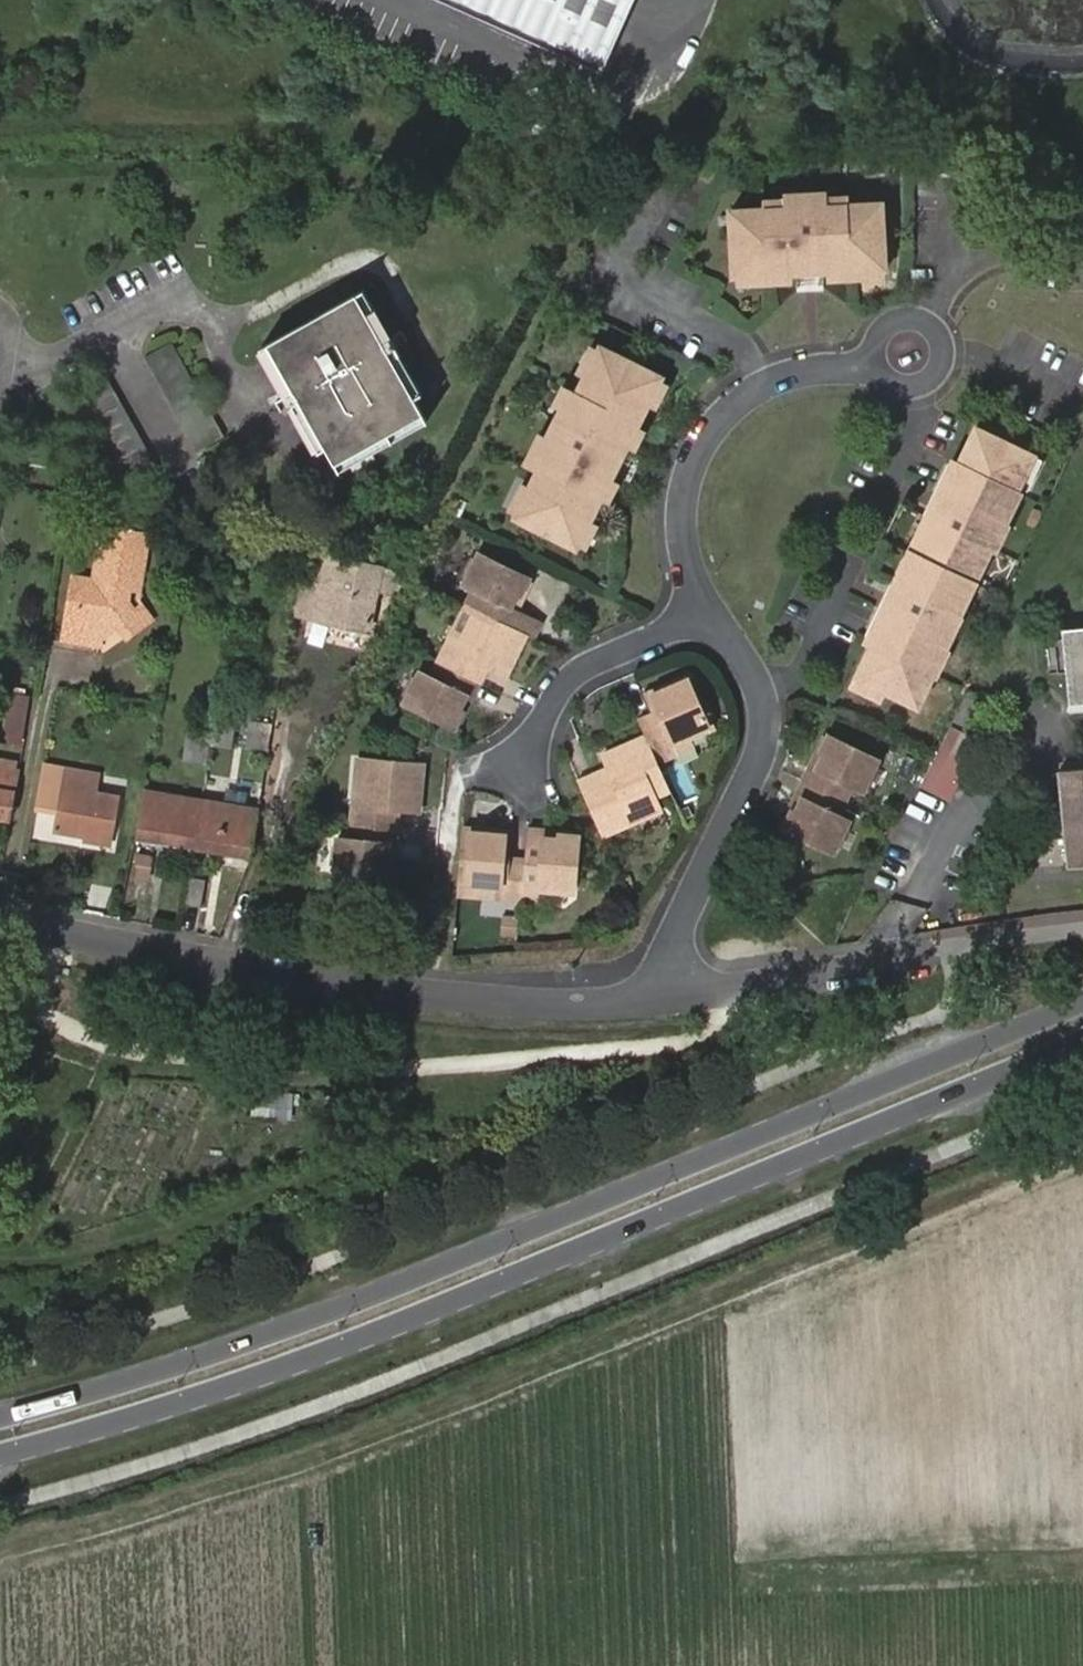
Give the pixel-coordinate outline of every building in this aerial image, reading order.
[(596,74),(629,0),(430,0),(596,74)] [(777,210),(722,211),(725,278),(877,273),(874,207),(819,208),(818,195),(777,197),(777,210)] [(423,389),(398,346),(391,336),(364,288),(356,293),(415,393),(423,389)] [(424,409),(415,393),(356,293),(270,343),(328,447),(336,460),(424,409)] [(391,336),(398,346),(405,342),(398,332),(391,336)] [(534,465),(510,513),(571,544),(658,372),(596,341),(572,388),(566,386),(528,463),(534,465)] [(144,356),(195,449),(221,435),(170,342),(144,356)] [(328,447),(270,343),(261,348),(289,396),(295,405),(321,450),(328,447)] [(80,392),(133,484),(158,470),(106,377),(80,392)] [(295,405),(289,396),(282,400),(288,408),(295,405)] [(430,419),(424,409),(336,460),(341,470),(430,419)] [(927,513),(915,538),(906,555),(893,582),(883,578),(871,603),(880,607),(850,669),(876,682),(907,698),(923,667),(918,664),(931,640),(936,642),(953,608),(950,606),(983,538),(979,537),(992,512),(998,514),(1012,485),(1009,483),(1012,476),(1027,447),(971,420),(938,486),(930,482),(917,509),(927,513)] [(1037,452),(1027,447),(1012,476),(1023,481),(1037,452)] [(130,506),(127,522),(142,525),(145,509),(130,506)] [(905,533),(915,538),(927,513),(917,509),(905,533)] [(1002,516),(998,514),(992,512),(979,537),(983,538),(989,541),(1002,516)] [(141,530),(121,527),(104,524),(94,577),(82,575),(78,596),(72,594),(65,634),(100,642),(102,632),(98,626),(103,623),(115,616),(119,621),(128,635),(154,619),(144,605),(137,609),(129,598),(132,584),(139,585),(145,554),(138,552),(141,530)] [(149,532),(141,530),(138,552),(145,554),(149,532)] [(893,582),(906,555),(897,550),(883,578),(893,582)] [(323,553),(308,615),(367,628),(377,590),(389,593),(390,588),(402,591),(409,564),(396,561),(394,570),(323,553)] [(473,592),(467,604),(475,608),(523,631),(532,636),(539,620),(517,610),(516,609),(508,606),(512,595),(520,598),(528,581),(475,555),(460,586),(473,592)] [(78,596),(82,575),(75,574),(72,594),(78,596)] [(516,609),(520,598),(512,595),(508,606),(516,609)] [(475,608),(467,604),(445,647),(454,651),(474,610),(475,608)] [(445,647),(438,662),(465,676),(471,661),(482,666),(501,676),(522,634),(523,631),(475,608),(474,610),(454,651),(445,647)] [(115,616),(103,623),(98,626),(102,632),(119,621),(115,616)] [(1059,632),(1060,640),(1060,641),(1063,674),(1065,704),(1082,702),(1082,630),(1059,632)] [(940,644),(936,642),(931,640),(918,664),(923,667),(927,669),(940,644)] [(1045,676),(1063,674),(1060,641),(1055,641),(1042,642),(1045,676)] [(471,661),(465,676),(468,678),(476,681),(482,666),(471,661)] [(465,676),(438,662),(428,681),(415,674),(400,706),(448,730),(457,712),(453,710),(467,679),(468,678),(465,676)] [(871,692),(876,682),(850,669),(845,678),(871,692)] [(642,736),(653,764),(666,758),(662,748),(684,739),(706,729),(684,676),(642,694),(651,714),(655,722),(639,730),(642,736)] [(453,710),(457,712),(463,715),(479,684),(479,682),(476,681),(468,678),(467,679),(453,710)] [(963,692),(921,789),(951,802),(993,705),(963,692)] [(12,695),(3,745),(19,747),(28,698),(12,695)] [(651,714),(636,721),(639,730),(655,722),(651,714)] [(807,781),(839,797),(846,782),(860,788),(874,757),(822,734),(814,753),(818,755),(807,781)] [(648,797),(664,790),(653,764),(642,736),(598,754),(604,768),(607,776),(576,789),(581,800),(593,827),(650,802),(648,797)] [(688,749),(684,739),(662,748),(666,758),(688,749)] [(818,755),(814,753),(809,752),(797,776),(807,781),(818,755)] [(348,802),(347,820),(382,823),(384,807),(395,808),(412,809),(416,761),(361,757),(359,804),(348,802)] [(353,757),(348,802),(359,804),(361,757),(353,757)] [(10,817),(19,763),(5,761),(4,764),(3,769),(0,769),(0,815),(10,817)] [(1059,770),(1069,864),(1082,863),(1082,767),(1059,770)] [(65,832),(76,770),(67,768),(55,831),(65,832)] [(573,781),(576,789),(607,776),(604,768),(573,781)] [(101,774),(76,770),(65,832),(113,840),(121,796),(98,792),(101,774)] [(784,808),(787,810),(793,812),(807,781),(797,776),(784,808)] [(833,811),(839,797),(807,781),(793,812),(787,810),(781,827),(831,850),(846,817),(833,811)] [(194,848),(202,801),(146,791),(138,838),(194,848)] [(250,858),(258,810),(202,801),(194,848),(242,857),(240,868),(246,869),(250,858)] [(384,807),(382,823),(394,824),(395,808),(384,807)] [(382,823),(347,820),(345,837),(333,837),(331,872),(385,876),(386,858),(380,859),(382,823)] [(380,859),(386,858),(392,859),(394,824),(382,823),(380,859)] [(503,829),(458,826),(454,882),(497,887),(496,895),(516,897),(518,866),(501,864),(501,857),(503,829)] [(538,828),(537,838),(558,838),(558,834),(559,829),(538,828)] [(535,868),(518,866),(516,897),(534,899),(535,886),(570,889),(575,834),(558,834),(558,838),(537,838),(536,860),(535,868)] [(132,877),(150,881),(156,856),(137,852),(132,877)] [(519,859),(501,857),(501,864),(518,866),(519,859)] [(536,860),(519,859),(518,866),(535,868),(536,860)] [(193,880),(187,907),(203,909),(209,883),(193,880)] [(497,887),(454,882),(453,891),(496,895),(497,887)] [(894,901),(889,925),(915,930),(920,906),(894,901)] [(518,947),(520,916),(503,915),(501,945),(518,947)] [(293,1119),(295,1096),(255,1091),(253,1115),(293,1119)]
